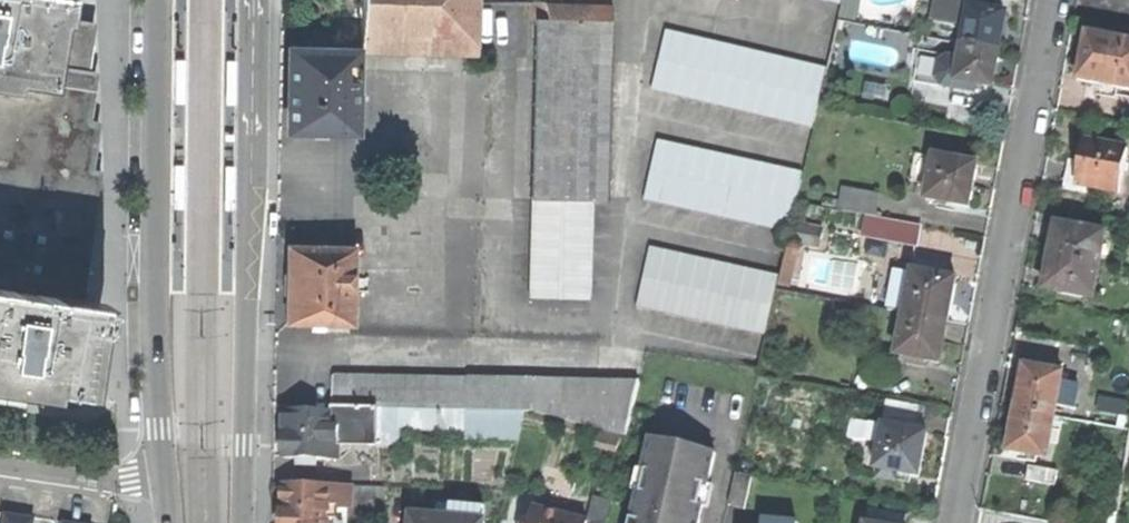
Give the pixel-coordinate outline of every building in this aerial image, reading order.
[(60,22),(55,21),(45,85),(9,81),(8,87),(0,86),(0,291),(80,303),(92,232),(60,227),(69,169),(65,168),(73,121),(78,86),(65,85),(74,21),(76,0),(62,0),(60,22)] [(8,87),(9,81),(45,85),(55,21),(60,22),(62,0),(0,0),(0,86),(8,87)] [(362,56),(475,58),(477,0),(364,0),(362,56)] [(545,6),(531,6),(533,22),(537,23),(532,301),(591,302),(594,202),(610,202),(615,24),(608,25),(614,0),(545,0),(545,6)] [(993,8),(958,2),(954,24),(968,28),(964,47),(1000,53),(1003,35),(1005,18),(991,15),(993,8)] [(95,23),(74,21),(65,85),(78,86),(85,87),(87,69),(95,23)] [(906,68),(912,33),(854,24),(849,59),(906,68)] [(660,61),(678,65),(684,37),(667,33),(660,61)] [(678,65),(696,70),(703,42),(684,37),(678,65)] [(1128,95),(1128,47),(1086,39),(1082,62),(1077,86),(1128,95)] [(703,42),(696,70),(712,74),(719,46),(703,42)] [(719,46),(712,74),(729,78),(736,49),(719,46)] [(995,76),(1000,53),(964,47),(961,63),(948,61),(940,67),(937,83),(942,91),(974,96),(975,88),(992,91),(995,76)] [(729,78),(744,82),(751,53),(736,49),(729,78)] [(289,130),(353,132),(356,55),(295,53),(294,84),(293,100),(290,100),(289,130)] [(751,53),(744,82),(760,86),(768,57),(751,53)] [(783,61),(768,57),(760,86),(776,90),(783,61)] [(179,104),(184,104),(184,60),(174,60),(174,66),(174,98),(174,104),(179,104)] [(776,90),(792,93),(799,64),(783,61),(776,90)] [(653,94),(670,99),(677,68),(660,64),(653,94)] [(799,64),(792,93),(808,97),(815,68),(799,64)] [(689,103),(696,73),(677,68),(670,99),(689,103)] [(808,97),(822,101),(829,71),(815,68),(808,97)] [(97,70),(87,69),(85,87),(78,86),(73,121),(98,125),(99,122),(89,120),(97,70)] [(712,77),(696,73),(689,103),(705,107),(712,77)] [(729,81),(712,77),(705,107),(722,111),(729,81)] [(736,115),(743,84),(729,81),(722,111),(736,115)] [(760,88),(743,84),(736,115),(752,119),(760,88)] [(776,92),(760,88),(752,119),(768,123),(776,92)] [(768,123),(784,127),(791,96),(776,92),(768,123)] [(791,96),(784,127),(801,131),(807,100),(791,96)] [(807,100),(801,131),(814,134),(821,103),(807,100)] [(60,227),(92,232),(101,171),(92,169),(94,156),(98,125),(73,121),(65,168),(69,169),(60,227)] [(652,171),(669,175),(676,147),(659,142),(652,171)] [(1079,190),(1121,198),(1128,155),(1128,153),(1085,145),(1082,166),(1070,163),(1068,177),(1065,192),(1078,195),(1079,190)] [(973,189),(977,166),(990,169),(993,152),(967,146),(965,165),(935,159),(926,204),(969,212),(973,189)] [(669,175),(687,180),(694,151),(676,147),(669,175)] [(687,180),(703,184),(710,155),(694,151),(687,180)] [(710,155),(703,184),(718,188),(725,159),(710,155)] [(718,188),(734,192),(741,163),(725,159),(718,188)] [(734,192),(750,196),(757,167),(741,163),(734,192)] [(767,200),(774,171),(757,167),(750,196),(767,200)] [(788,175),(774,171),(767,200),(781,203),(788,175)] [(644,202),(662,206),(669,178),(651,173),(644,202)] [(797,208),(804,179),(788,175),(781,203),(797,208)] [(669,178),(662,206),(679,211),(686,182),(669,178)] [(695,215),(702,186),(686,182),(679,211),(695,215)] [(718,190),(702,186),(695,215),(710,218),(718,190)] [(847,186),(842,208),(880,216),(885,195),(847,186)] [(734,194),(718,190),(710,218),(726,223),(734,194)] [(726,223),(742,227),(749,198),(734,194),(726,223)] [(749,198),(742,227),(758,231),(766,202),(749,198)] [(781,206),(766,202),(758,231),(774,235),(781,206)] [(789,239),(797,210),(781,206),(774,235),(789,239)] [(865,239),(924,246),(926,223),(867,217),(865,239)] [(1044,295),(1095,303),(1107,237),(1057,227),(1051,259),(1044,295)] [(285,323),(349,324),(350,251),(287,249),(286,282),(285,323)] [(644,279),(660,283),(668,254),(651,250),(644,279)] [(668,254),(660,283),(676,287),(683,258),(668,254)] [(683,258),(676,287),(693,291),(700,262),(683,258)] [(709,295),(716,266),(700,262),(693,291),(709,295)] [(732,270),(716,266),(709,295),(726,300),(732,270)] [(732,270),(726,300),(740,303),(747,273),(732,270)] [(740,303),(756,307),(763,277),(747,273),(740,303)] [(951,299),(954,283),(912,274),(904,317),(947,325),(951,299)] [(763,277),(756,307),(773,312),(779,281),(763,277)] [(636,310),(653,315),(661,286),(643,282),(636,310)] [(677,290),(661,286),(653,315),(670,319),(677,290)] [(692,294),(677,290),(670,319),(686,323),(692,294)] [(80,303),(0,291),(0,380),(5,381),(82,392),(95,305),(80,303)] [(686,323),(702,327),(709,298),(692,294),(686,323)] [(702,327),(718,331),(726,302),(709,298),(702,327)] [(726,302),(718,331),(732,334),(740,306),(726,302)] [(732,334),(748,338),(755,310),(740,306),(732,334)] [(765,342),(772,314),(755,310),(748,338),(765,342)] [(943,346),(947,325),(904,317),(896,359),(907,361),(906,367),(925,371),(926,364),(939,366),(943,346)] [(1022,387),(1017,412),(1055,419),(1063,377),(1025,370),(1022,387)] [(349,378),(349,410),(376,411),(524,414),(601,434),(597,449),(617,454),(621,439),(627,440),(639,387),(349,378)] [(1076,380),(1071,408),(1082,410),(1087,382),(1076,380)] [(1098,414),(1127,418),(1128,404),(1099,400),(1098,414)] [(920,437),(925,412),(887,405),(874,473),(918,482),(922,458),(926,438),(920,437)] [(338,461),(338,445),(375,446),(376,411),(349,410),(331,409),(331,415),(285,413),(285,436),(284,459),(338,461)] [(1055,419),(1017,412),(1012,436),(1009,454),(1046,462),(1055,419)] [(703,509),(699,508),(704,488),(707,489),(715,456),(650,441),(642,474),(647,475),(642,495),(638,495),(632,522),(700,522),(703,509)] [(384,490),(330,489),(330,492),(282,491),(282,513),(281,522),(385,522),(384,490)] [(611,503),(592,499),(586,522),(606,522),(611,503)] [(473,509),(440,507),(439,521),(403,519),(403,522),(472,522),(473,509)] [(31,517),(3,513),(2,522),(30,522),(31,517)]
